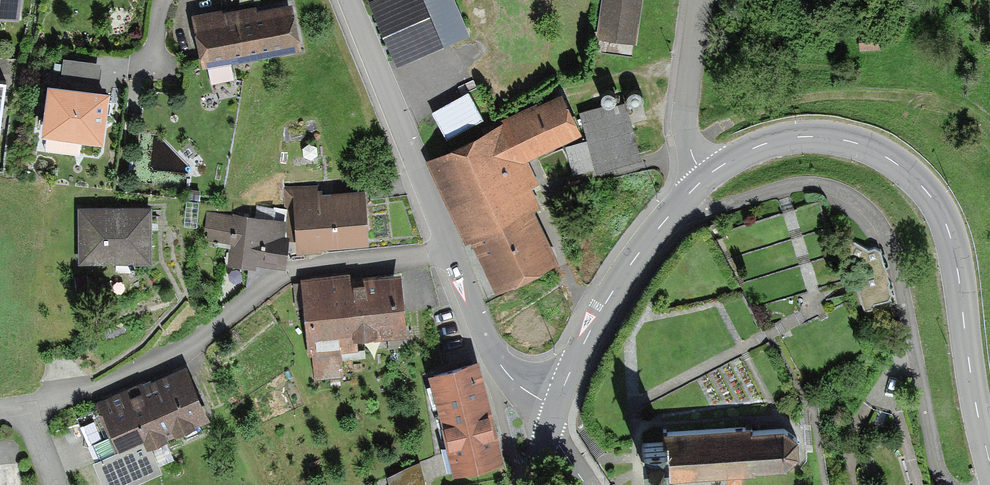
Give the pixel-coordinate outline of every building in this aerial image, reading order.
[(12,10),(12,0),(0,0),(0,9),(12,10)] [(282,0),(273,0),(193,12),(199,58),(289,45),(282,0)] [(396,61),(468,29),(455,0),(369,0),(396,61)] [(636,42),(642,0),(600,0),(595,36),(636,42)] [(101,133),(108,80),(48,72),(41,125),(101,133)] [(540,181),(528,159),(581,131),(564,89),(426,157),(467,240),(471,238),(492,286),(555,256),(533,209),(540,206),(530,187),(540,181)] [(433,109),(446,135),(477,119),(464,93),(433,109)] [(607,104),(580,111),(588,137),(566,144),(574,172),(593,167),(594,170),(642,156),(627,103),(608,108),(607,104)] [(293,245),(358,240),(354,191),(290,196),(293,245)] [(78,257),(140,257),(141,211),(79,210),(78,257)] [(277,259),(279,220),(210,215),(208,255),(277,259)] [(393,326),(388,274),(301,281),(309,378),(337,376),(335,344),(350,343),(349,330),(393,326)] [(429,368),(454,469),(506,457),(481,356),(429,368)] [(199,420),(178,369),(97,402),(118,452),(95,461),(103,481),(151,462),(143,442),(199,420)] [(667,466),(667,478),(727,474),(727,484),(742,483),(741,471),(755,471),(756,468),(787,466),(799,455),(798,435),(785,422),(662,430),(663,439),(639,441),(640,456),(641,468),(667,466)] [(416,463),(381,475),(384,484),(424,484),(416,463)]
